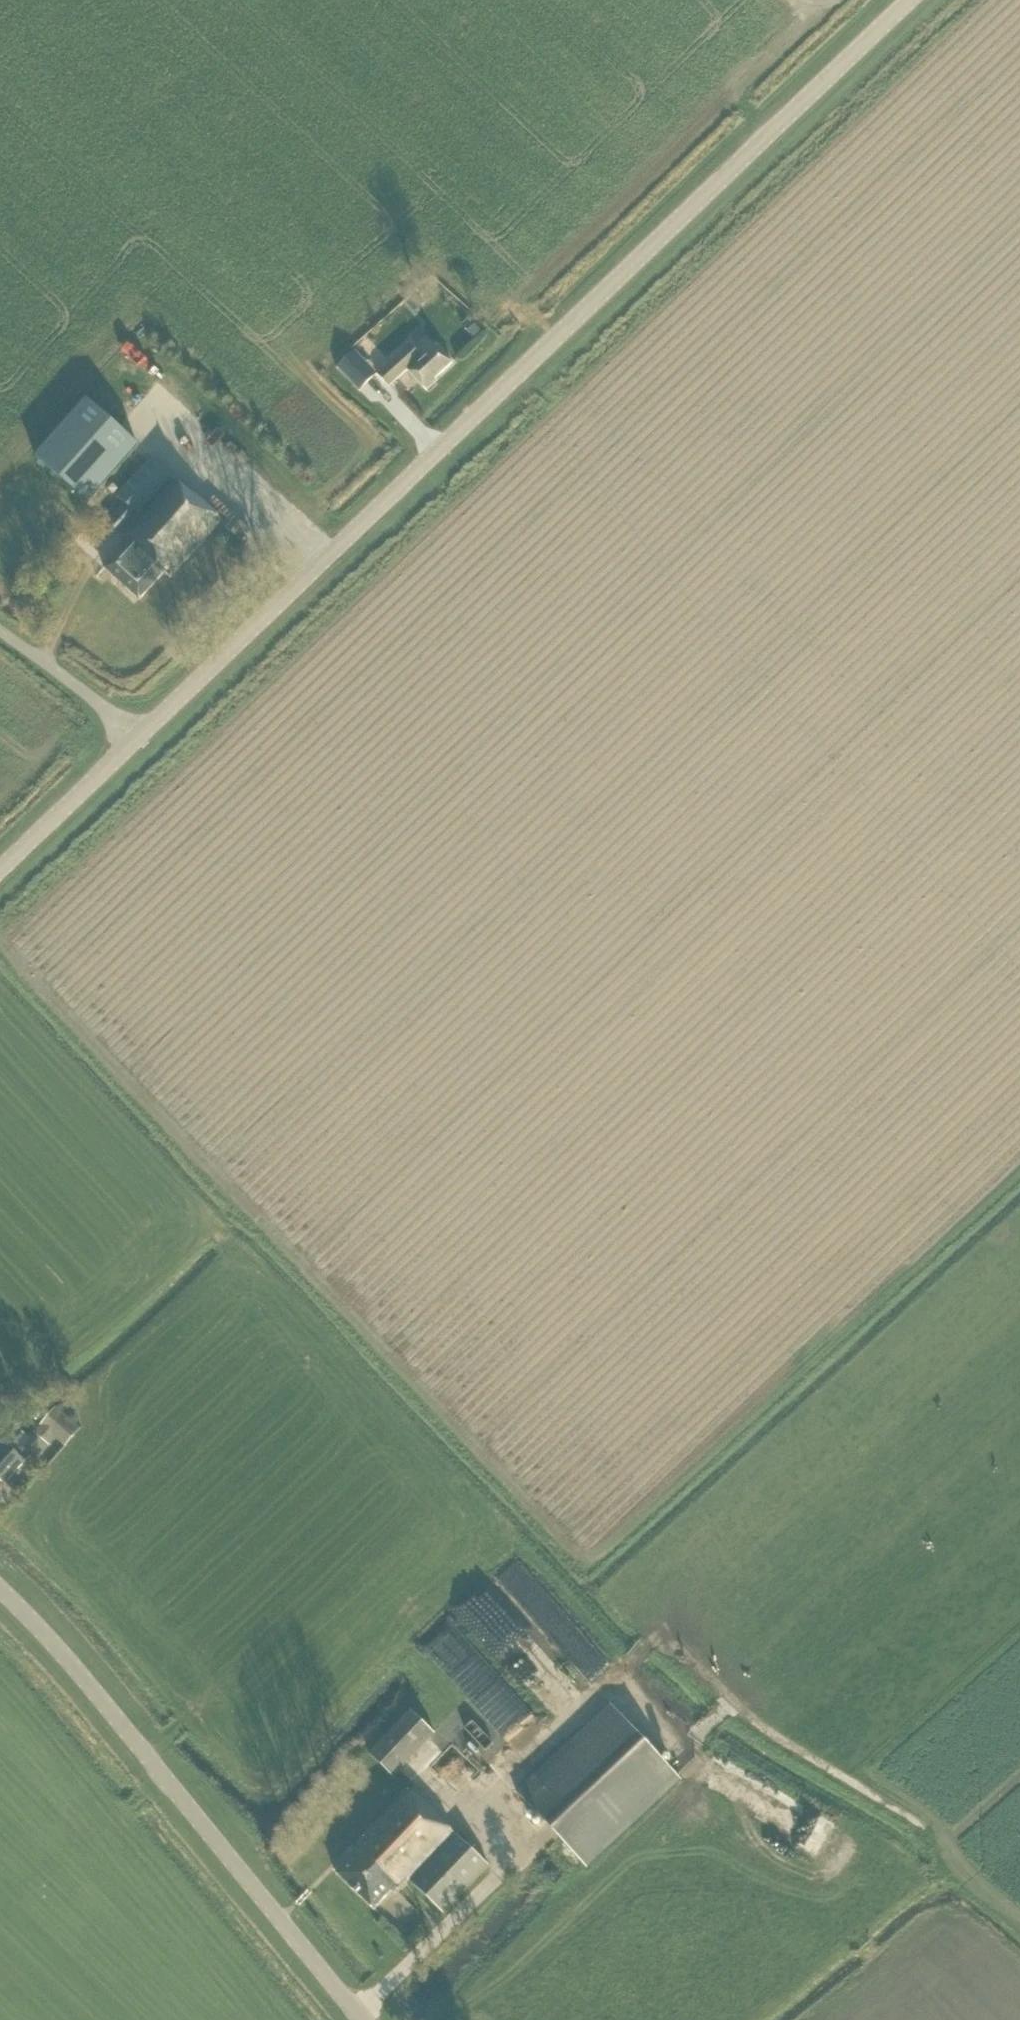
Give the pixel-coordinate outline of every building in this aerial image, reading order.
[(473,339),(483,331),(471,317),(462,325),(473,339)] [(390,387),(408,370),(426,390),(438,379),(437,377),(453,363),(438,346),(424,359),(412,345),(379,375),(390,387)] [(371,369),(355,352),(337,369),(354,386),(371,369)] [(87,401),(37,458),(88,504),(139,447),(87,401)] [(129,540),(104,568),(140,600),(164,572),(171,578),(222,522),(152,459),(117,497),(118,498),(127,506),(139,516),(165,487),(166,487),(123,535),(129,540)] [(111,525),(110,525),(121,535),(137,516),(127,507),(111,525)] [(81,1429),(57,1408),(41,1426),(65,1447),(81,1429)] [(24,1422),(33,1417),(29,1410),(20,1415),(24,1422)] [(5,1485),(26,1462),(18,1455),(31,1441),(15,1426),(0,1443),(0,1480),(5,1485)] [(464,1616),(510,1659),(528,1639),(482,1596),(464,1616)] [(443,1665),(471,1643),(454,1622),(426,1644),(443,1665)] [(518,1792),(589,1868),(682,1781),(611,1704),(518,1792)] [(370,1754),(395,1778),(436,1734),(411,1711),(370,1754)] [(376,1911),(392,1893),(396,1896),(411,1882),(444,1914),(490,1866),(412,1792),(335,1872),(376,1911)]
